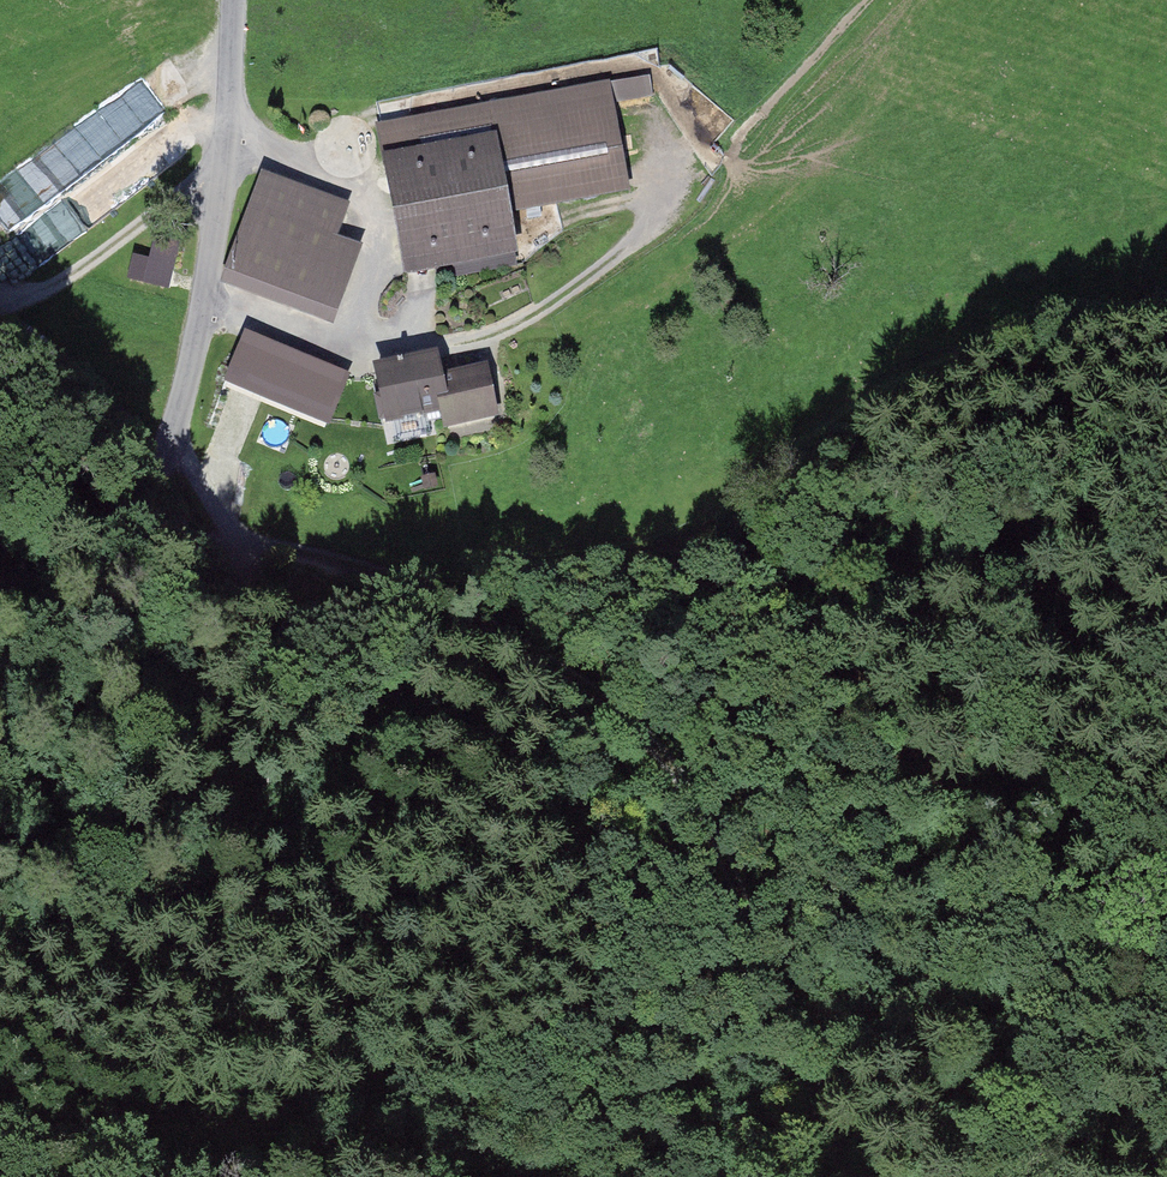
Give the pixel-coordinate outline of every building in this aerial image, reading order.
[(654,87),(651,62),(614,67),(617,92),(654,87)] [(171,109),(149,76),(0,172),(0,205),(37,261),(87,229),(57,183),(171,109)] [(505,216),(627,196),(608,86),(388,123),(394,161),(492,144),(505,216)] [(394,161),(413,275),(512,258),(505,216),(492,144),(394,161)] [(265,178),(223,289),(332,329),(362,251),(335,241),(347,208),(265,178)] [(141,283),(169,291),(181,253),(153,244),(141,283)] [(351,382),(282,352),(263,397),(332,426),(351,382)] [(445,359),(378,369),(387,422),(440,413),(443,433),(495,424),(487,371),(448,378),(445,359)]
